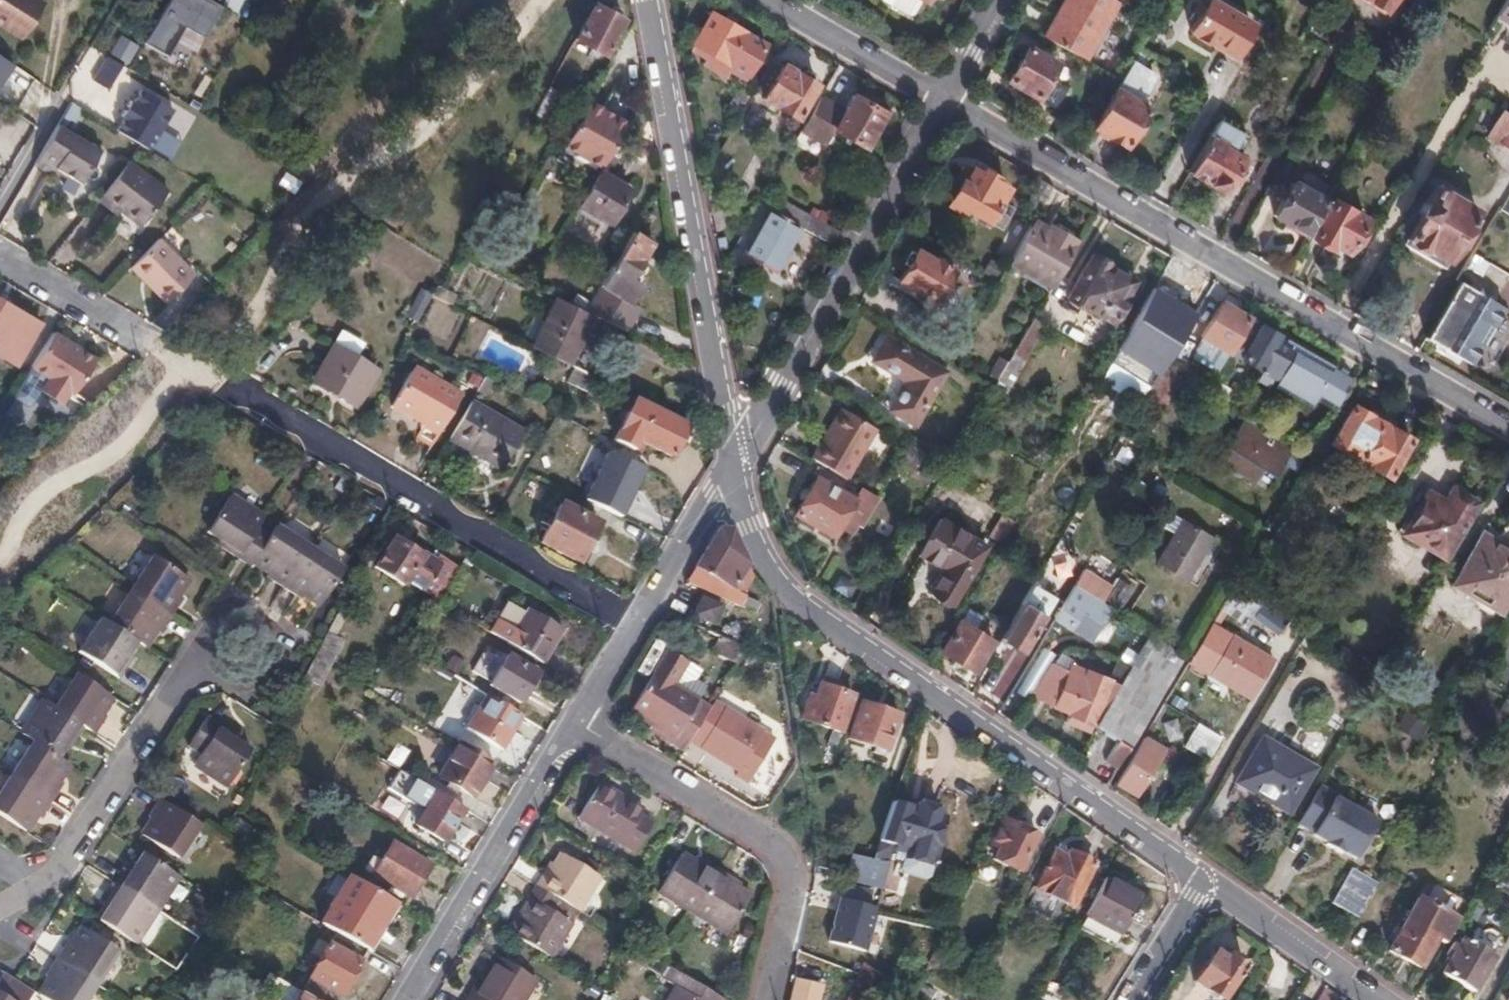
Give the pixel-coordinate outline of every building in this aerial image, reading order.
[(22,39),(43,4),(37,0),(0,0),(0,25),(22,39)] [(143,44),(169,59),(187,29),(205,40),(222,10),(206,0),(170,0),(143,44)] [(884,3),(905,16),(912,15),(921,0),(922,2),(923,0),(886,0),(884,3)] [(1096,42),(1119,5),(1112,0),(1069,0),(1045,39),(1079,59),(1090,39),(1096,42)] [(1385,17),(1395,0),(1358,0),(1385,17)] [(1496,15),(1508,23),(1508,0),(1505,0),(1496,15)] [(1207,2),(1189,32),(1233,57),(1251,27),(1207,2)] [(620,20),(593,6),(576,38),(603,52),(620,20)] [(712,13),(694,43),(709,52),(703,63),(742,86),(766,45),(712,13)] [(1079,59),(1083,61),(1096,42),(1090,39),(1079,59)] [(1025,48),(1006,81),(1037,98),(1056,65),(1025,48)] [(106,90),(121,65),(107,56),(92,81),(106,90)] [(771,62),(753,94),(796,119),(816,85),(813,83),(815,81),(813,74),(806,70),(799,72),(798,74),(782,65),(781,68),(771,62)] [(1138,104),(1154,77),(1131,64),(1095,129),(1125,146),(1146,109),(1138,104)] [(559,91),(550,87),(535,115),(544,120),(559,91)] [(126,105),(161,126),(171,109),(140,90),(132,103),(129,101),(126,105)] [(818,102),(797,137),(822,151),(834,130),(865,148),(884,114),(854,97),(842,117),(818,102)] [(627,123),(613,115),(611,119),(602,113),(603,110),(587,101),(561,147),(600,170),(627,123)] [(123,118),(115,130),(147,149),(161,126),(126,105),(119,116),(123,118)] [(611,119),(613,115),(603,110),(602,113),(611,119)] [(1508,149),(1508,115),(1501,111),(1487,135),(1508,149)] [(55,167),(67,174),(82,182),(101,150),(56,124),(32,165),(50,176),(52,172),(55,167)] [(1208,136),(1188,171),(1220,191),(1226,181),(1228,183),(1241,158),(1220,146),(1221,144),(1208,136)] [(120,205),(115,212),(136,228),(164,192),(124,161),(101,190),(120,205)] [(64,178),(67,174),(55,167),(52,172),(64,178)] [(599,172),(580,205),(610,223),(629,189),(599,172)] [(991,183),(979,176),(977,178),(970,174),(964,184),(960,183),(948,202),(951,204),(949,208),(983,228),(1004,194),(989,186),(991,183)] [(1273,215),(1306,233),(1324,201),(1291,182),(1273,215)] [(1445,200),(1447,196),(1433,188),(1423,204),(1420,202),(1413,213),(1418,217),(1403,242),(1441,265),(1473,211),(1454,200),(1452,204),(1445,200)] [(96,197),(115,212),(120,205),(101,190),(96,197)] [(1310,235),(1329,247),(1332,242),(1345,250),(1364,217),(1331,198),(1310,235)] [(833,245),(840,233),(780,199),(774,211),(772,210),(747,255),(773,269),(798,225),(833,245)] [(588,219),(577,237),(594,248),(605,229),(588,219)] [(1008,263),(1050,287),(1074,246),(1032,222),(1008,263)] [(602,256),(613,263),(632,233),(620,226),(602,256)] [(652,245),(632,233),(613,263),(584,311),(593,316),(624,331),(638,308),(628,302),(640,282),(632,278),(652,245)] [(159,236),(131,264),(166,300),(194,271),(159,236)] [(915,252),(912,257),(908,254),(901,266),(906,269),(897,283),(919,295),(915,301),(928,308),(932,301),(933,302),(950,272),(946,270),(948,266),(934,259),(933,261),(915,252)] [(1098,253),(1095,258),(1091,255),(1066,297),(1111,323),(1136,282),(1109,265),(1109,259),(1098,253)] [(1473,255),(1465,268),(1478,275),(1485,262),(1473,255)] [(1458,280),(1424,338),(1469,365),(1503,308),(1458,280)] [(456,297),(436,287),(435,290),(431,297),(451,306),(456,297)] [(1133,341),(1166,360),(1193,316),(1161,296),(1133,341)] [(568,365),(593,316),(584,311),(557,298),(532,346),(568,365)] [(17,364),(40,324),(0,301),(0,354),(17,364)] [(1204,356),(1200,362),(1217,371),(1246,319),(1220,305),(1203,337),(1206,339),(1198,353),(1204,356)] [(993,387),(988,395),(1001,403),(1045,326),(1032,318),(1007,362),(997,380),(993,387)] [(1311,401),(1327,374),(1329,371),(1281,343),(1278,349),(1270,344),(1275,336),(1258,327),(1256,330),(1247,324),(1230,354),(1260,371),(1254,381),(1266,387),(1267,386),(1271,378),(1311,401)] [(53,331),(32,366),(49,376),(40,390),(62,404),(71,390),(74,393),(96,358),(53,331)] [(886,340),(874,360),(908,380),(891,409),(913,421),(942,373),(886,340)] [(335,346),(313,383),(356,408),(378,371),(335,346)] [(1195,359),(1200,362),(1204,356),(1198,353),(1195,359)] [(989,375),(997,380),(1007,362),(999,357),(989,375)] [(416,439),(430,448),(461,395),(414,368),(391,407),(423,426),(416,439)] [(593,395),(600,380),(575,368),(567,383),(593,395)] [(1152,390),(1169,401),(1181,382),(1165,371),(1152,390)] [(1327,374),(1311,401),(1328,411),(1343,384),(1327,374)] [(1226,390),(1214,384),(1207,396),(1218,403),(1226,390)] [(639,445),(674,459),(690,428),(634,397),(610,445),(634,457),(639,445)] [(470,402),(448,441),(500,471),(522,433),(470,402)] [(1327,443),(1356,459),(1377,422),(1348,405),(1327,443)] [(828,469),(846,479),(875,428),(847,412),(832,437),(827,445),(821,442),(811,459),(828,469)] [(1240,416),(1213,461),(1252,485),(1268,459),(1280,466),(1291,448),(1240,416)] [(1377,422),(1356,459),(1386,476),(1407,439),(1377,422)] [(826,433),(821,442),(827,445),(832,437),(826,433)] [(634,457),(610,445),(586,491),(625,512),(648,464),(634,457)] [(846,479),(828,469),(821,481),(815,477),(794,514),(833,537),(855,500),(869,508),(875,495),(846,479)] [(1475,503),(1459,493),(1450,507),(1426,492),(1404,532),(1444,555),(1475,503)] [(252,560),(268,535),(256,527),(262,517),(229,495),(206,530),(223,541),(220,545),(249,564),(252,560)] [(559,505),(540,542),(579,562),(598,524),(559,505)] [(1162,528),(1173,535),(1182,521),(1171,514),(1162,528)] [(942,521),(921,555),(943,568),(930,590),(951,602),(984,547),(942,521)] [(1212,539),(1182,521),(1173,535),(1156,563),(1187,581),(1212,539)] [(266,574),(284,585),(308,547),(274,525),(268,535),(252,560),(268,570),(266,574)] [(738,606),(743,596),(742,596),(751,578),(729,530),(722,530),(716,530),(685,582),(737,609),(738,606)] [(1456,577),(1485,594),(1480,602),(1500,613),(1508,597),(1508,549),(1481,533),(1456,577)] [(393,536),(373,566),(403,586),(423,556),(393,536)] [(1212,539),(1187,581),(1195,586),(1221,544),(1212,539)] [(341,569),(308,547),(284,585),(301,597),(304,593),(320,604),(341,569)] [(419,589),(434,598),(454,565),(437,555),(419,589)] [(130,589),(171,615),(182,599),(177,596),(188,579),(152,556),(130,589)] [(1101,604),(1107,593),(1080,577),(1074,587),(1101,604)] [(1110,610),(1114,612),(1130,587),(1119,580),(1102,605),(1110,610)] [(1244,626),(1254,613),(1263,600),(1236,581),(1219,608),(1244,626)] [(1100,626),(1110,610),(1102,605),(1101,604),(1074,587),(1053,621),(1069,631),(1080,613),(1100,626)] [(1031,588),(1001,638),(1022,651),(1043,616),(1032,610),(1041,594),(1031,588)] [(159,633),(171,615),(130,589),(108,623),(135,640),(144,646),(154,630),(159,633)] [(738,606),(754,614),(758,604),(743,596),(738,606)] [(700,599),(693,614),(711,623),(718,608),(700,599)] [(487,630),(541,663),(560,630),(526,609),(524,612),(505,600),(487,630)] [(1263,600),(1254,613),(1273,627),(1282,614),(1270,606),(1263,600)] [(347,637),(359,617),(339,605),(339,604),(328,625),(347,637)] [(959,622),(971,630),(978,619),(966,612),(959,622)] [(108,623),(99,618),(77,651),(118,677),(130,659),(125,656),(135,640),(108,623)] [(971,630),(959,622),(941,651),(974,671),(992,642),(971,630)] [(1209,625),(1187,661),(1250,698),(1272,662),(1209,624),(1209,625)] [(1114,767),(1183,656),(1150,635),(1130,668),(1115,691),(1093,726),(1117,740),(1104,761),(1114,767)] [(714,648),(736,661),(744,648),(721,637),(714,648)] [(703,683),(688,674),(682,670),(686,662),(666,650),(630,712),(673,738),(669,745),(682,753),(710,706),(695,697),(703,683)] [(447,655),(441,664),(458,674),(464,664),(447,655)] [(506,655),(488,684),(518,702),(535,673),(506,655)] [(344,671),(323,658),(314,674),(335,687),(344,671)] [(682,670),(688,674),(692,666),(686,662),(682,670)] [(1090,734),(1093,726),(1115,691),(1107,688),(1110,682),(1071,665),(1053,707),(1067,713),(1063,725),(1090,734)] [(75,672),(53,707),(82,726),(94,734),(106,715),(101,711),(111,696),(75,672)] [(833,730),(838,732),(851,695),(818,683),(813,698),(806,696),(798,718),(833,730)] [(521,715),(486,694),(466,727),(501,748),(521,715)] [(1508,712),(1508,710),(1508,700),(1505,698),(1492,722),(1500,727),(1508,712)] [(32,740),(55,756),(65,740),(70,743),(82,726),(53,707),(40,699),(19,732),(32,740)] [(859,703),(846,740),(884,752),(896,716),(859,703)] [(724,708),(699,747),(738,771),(733,778),(746,785),(774,739),(724,708)] [(206,715),(187,746),(199,753),(191,765),(225,787),(248,750),(236,743),(240,737),(206,715)] [(1183,745),(1208,760),(1221,737),(1197,723),(1183,745)] [(827,747),(838,750),(843,734),(838,732),(833,730),(827,747)] [(1142,738),(1115,782),(1134,793),(1161,750),(1142,738)] [(9,775),(50,801),(62,782),(57,778),(67,763),(55,756),(32,740),(9,775)] [(493,762),(458,741),(438,774),(473,795),(493,762)] [(1311,769),(1261,741),(1237,783),(1287,811),(1311,769)] [(403,795),(413,779),(399,770),(389,787),(403,795)] [(50,801),(9,775),(0,789),(0,816),(23,831),(33,816),(38,819),(50,801)] [(638,815),(642,810),(599,783),(578,817),(634,851),(651,823),(638,815)] [(413,799),(425,806),(435,791),(423,784),(413,799)] [(1334,798),(1318,789),(1297,825),(1313,834),(1311,838),(1326,847),(1325,848),(1341,857),(1342,855),(1354,862),(1374,825),(1332,801),(1334,798)] [(435,791),(425,806),(416,822),(445,840),(464,808),(435,791)] [(198,824),(159,797),(147,815),(152,818),(141,834),(176,857),(198,824)] [(879,840),(892,844),(907,849),(900,871),(914,876),(918,864),(930,869),(937,849),(933,848),(941,827),(933,825),(938,811),(917,804),(914,811),(891,804),(879,840)] [(1003,820),(990,846),(995,849),(991,859),(1017,872),(1035,835),(1003,820)] [(843,883),(880,890),(892,844),(879,840),(872,860),(850,854),(847,869),(843,883)] [(390,843),(373,872),(410,895),(428,866),(390,843)] [(114,883),(154,908),(175,875),(141,852),(130,869),(125,866),(114,883)] [(659,891),(693,912),(718,870),(704,861),(702,866),(682,853),(659,891)] [(535,886),(579,913),(600,878),(560,854),(554,865),(550,863),(535,886)] [(1072,863),(1054,854),(1037,888),(1072,906),(1093,863),(1076,855),(1072,863)] [(1350,869),(1331,904),(1357,918),(1376,883),(1350,869)] [(718,870),(693,912),(727,933),(750,895),(728,882),(731,877),(718,870)] [(334,931),(365,949),(393,902),(349,876),(320,923),(334,931)] [(1104,877),(1085,914),(1122,933),(1141,896),(1104,877)] [(132,942),(154,908),(114,883),(104,899),(109,902),(98,919),(132,942)] [(579,913),(535,886),(529,897),(532,899),(511,933),(552,958),(579,913)] [(1435,938),(1444,943),(1459,917),(1420,895),(1389,950),(1419,967),(1435,938)] [(55,959),(94,985),(117,950),(82,927),(70,944),(67,941),(55,959)] [(1443,974),(1472,992),(1502,943),(1500,936),(1490,930),(1484,932),(1478,940),(1473,937),(1469,943),(1464,939),(1443,974)] [(309,977),(339,994),(365,949),(334,931),(309,977)] [(1214,952),(1193,982),(1218,999),(1221,999),(1244,968),(1227,956),(1225,960),(1214,952)] [(504,999),(524,999),(535,982),(496,958),(479,985),(504,999)] [(94,985),(55,959),(45,975),(49,977),(38,994),(47,999),(84,999),(94,985)] [(834,967),(845,971),(848,964),(837,960),(834,967)] [(33,991),(13,978),(4,972),(0,978),(0,999),(27,999),(33,991)] [(301,991),(269,972),(263,982),(281,992),(279,996),(284,999),(297,999),(302,992),(301,991)] [(683,976),(669,999),(722,999),(683,976)] [(339,994),(309,977),(301,991),(302,992),(316,999),(335,999),(339,994)] [(919,999),(931,999),(937,990),(919,979),(911,995),(919,999)] [(791,999),(816,999),(819,986),(795,982),(791,999)] [(479,985),(470,999),(504,999),(479,985)]
